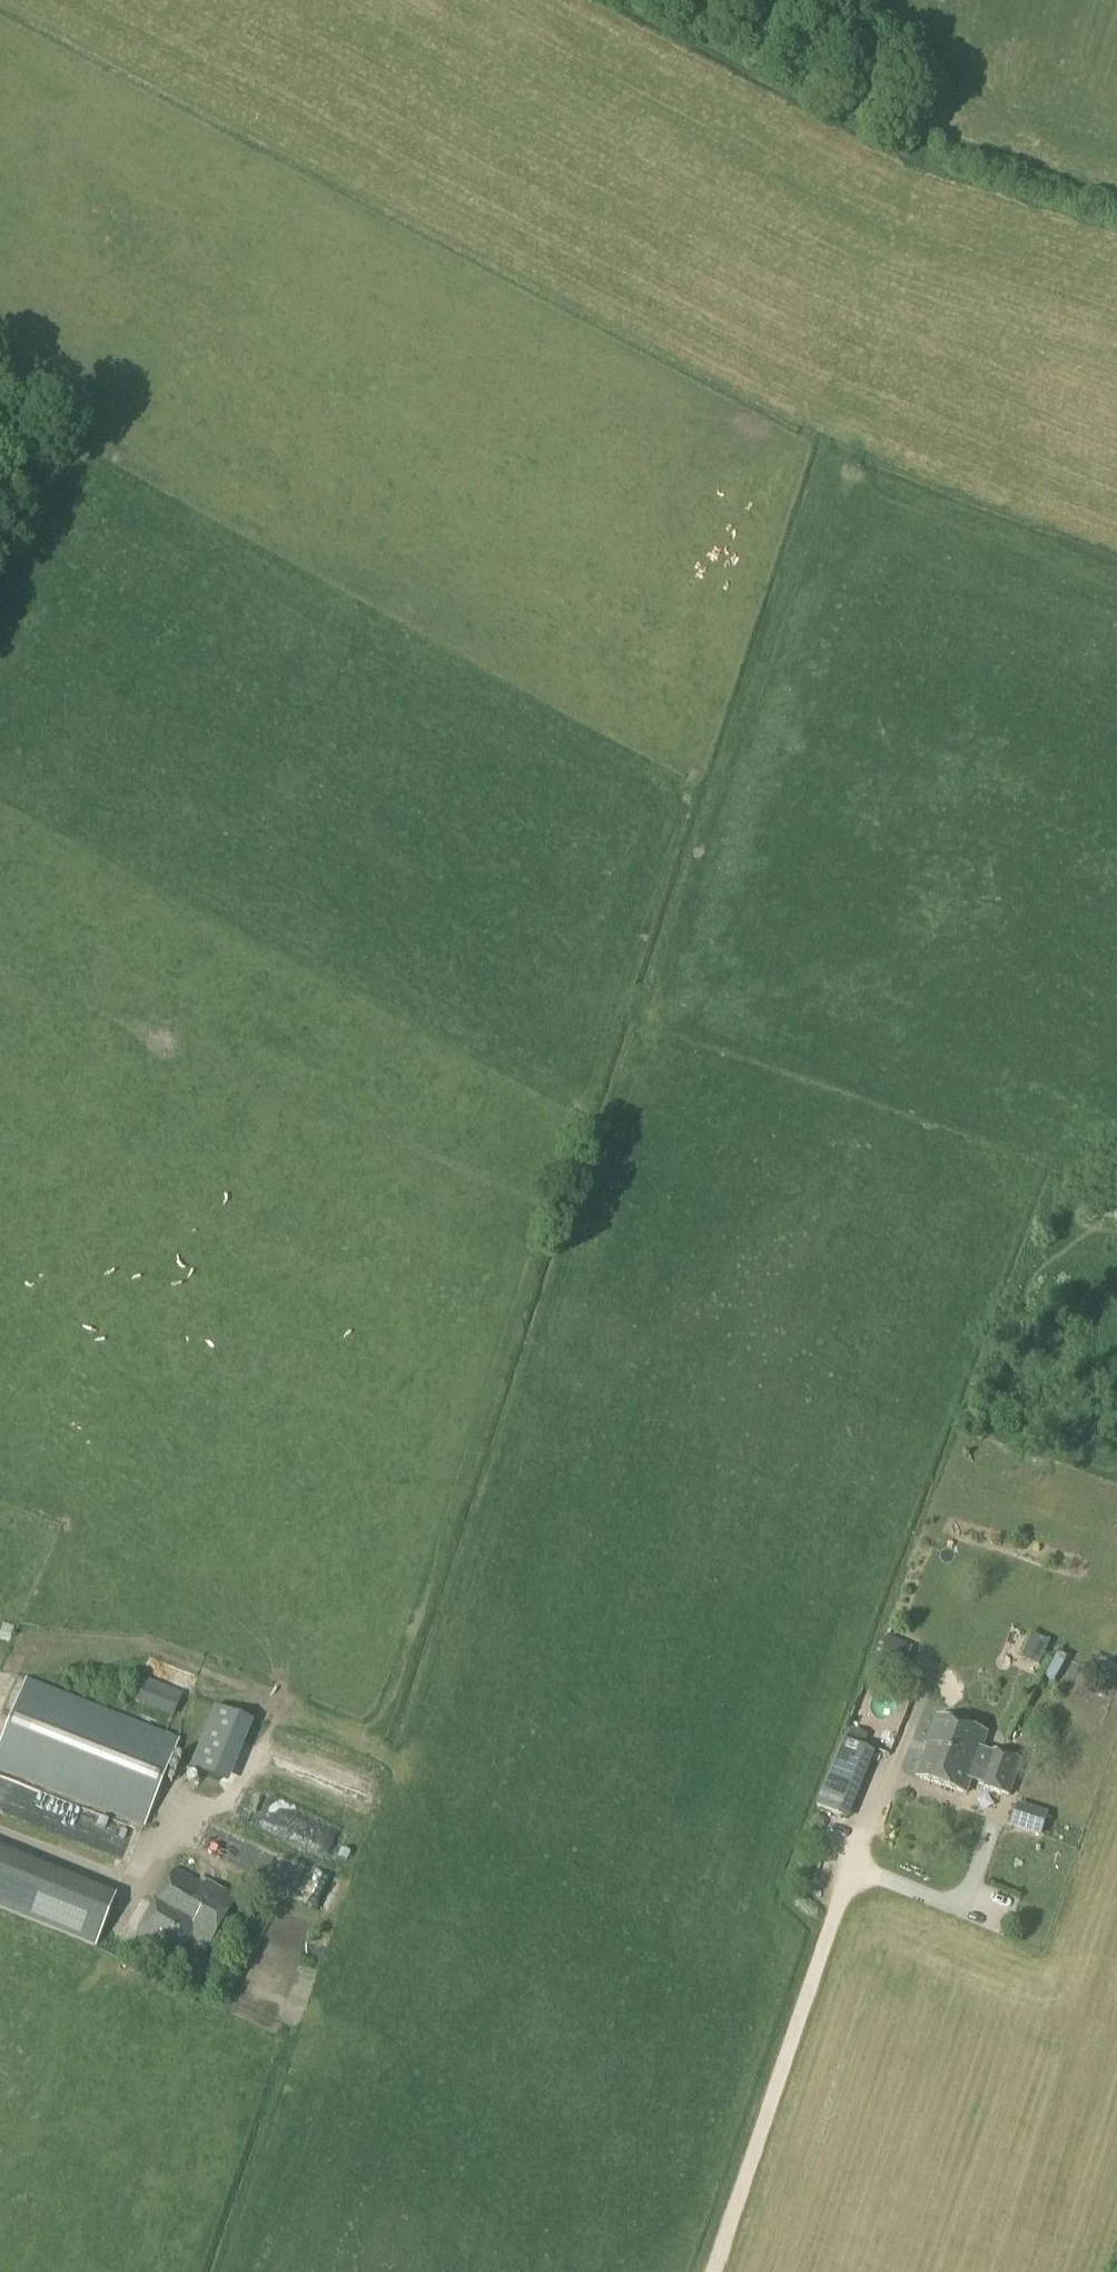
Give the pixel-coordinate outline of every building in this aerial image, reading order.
[(1025,1655),(1044,1663),(1054,1640),(1034,1632),(1025,1655)] [(902,1673),(912,1648),(890,1639),(880,1664),(902,1673)] [(131,1702),(174,1719),(184,1695),(141,1678),(131,1702)] [(144,1827),(178,1742),(26,1682),(0,1746),(0,1770),(144,1827)] [(199,1768),(223,1777),(245,1719),(221,1710),(199,1768)] [(983,1788),(1011,1798),(1024,1761),(996,1751),(995,1754),(982,1750),(987,1734),(939,1718),(918,1779),(966,1795),(971,1781),(984,1786),(983,1788)] [(817,1810),(841,1819),(867,1752),(864,1751),(870,1736),(853,1729),(847,1744),(843,1743),(817,1810)] [(258,1800),(258,1819),(280,1819),(280,1800),(258,1800)] [(1011,1829),(1042,1839),(1050,1815),(1020,1805),(1011,1829)] [(326,1849),(327,1827),(314,1826),(312,1848),(326,1849)] [(95,1949),(117,1897),(0,1851),(0,1911),(95,1949)] [(313,1866),(302,1901),(320,1907),(331,1871),(313,1866)] [(131,1946),(172,1969),(186,1944),(205,1954),(236,1901),(206,1884),(201,1881),(199,1884),(175,1870),(131,1946)]
